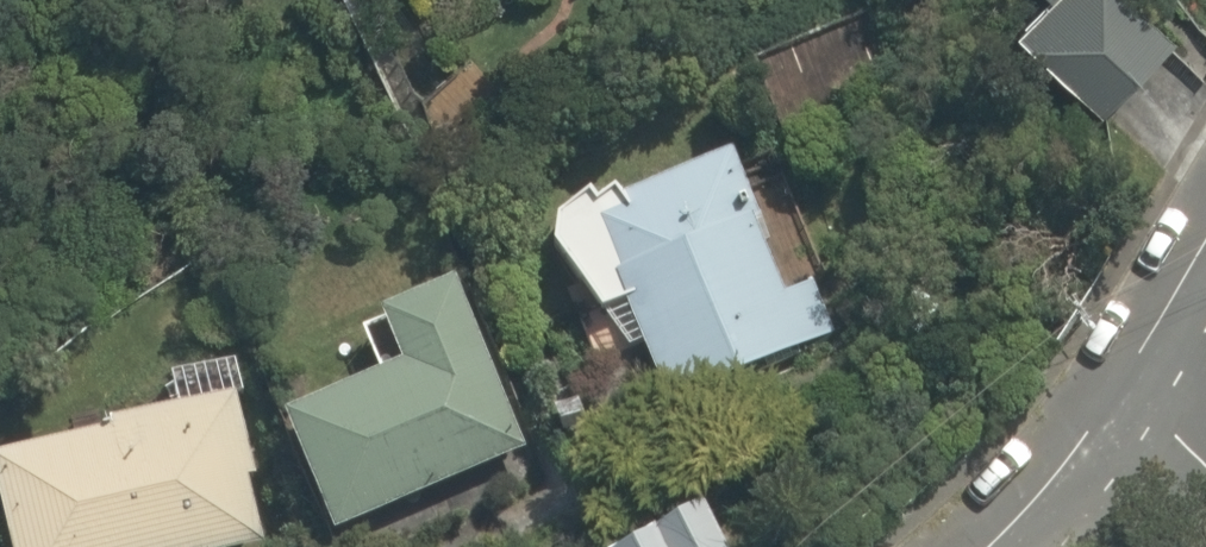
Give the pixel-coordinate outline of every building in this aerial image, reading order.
[(1033,26),(1112,109),(1176,49),(1129,0),(1061,0),(1033,26)] [(726,155),(558,224),(595,315),(639,297),(680,398),(804,347),(726,155)] [(536,442),(466,276),(382,311),(400,354),(289,402),(341,525),(536,442)] [(7,546),(209,546),(273,532),(241,394),(0,450),(0,518),(7,546)] [(642,546),(726,546),(706,507),(642,546)]
